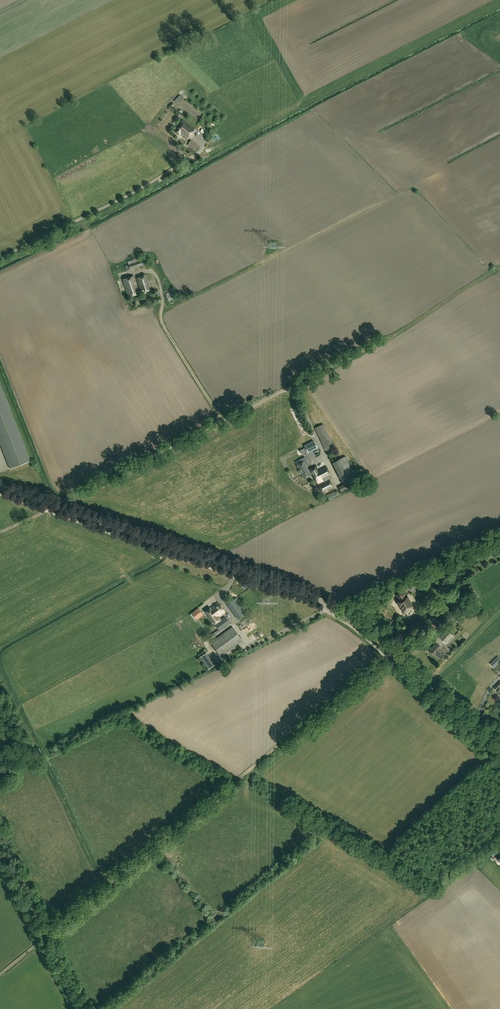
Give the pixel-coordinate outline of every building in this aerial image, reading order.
[(177,104),(183,98),(180,95),(174,101),(177,104)] [(187,140),(195,129),(182,120),(174,132),(179,135),(180,134),(187,140)] [(191,140),(187,145),(196,151),(200,146),(191,140)] [(130,270),(149,264),(147,255),(128,262),(128,265),(125,266),(127,271),(130,270)] [(138,289),(134,276),(123,279),(128,297),(151,291),(147,275),(137,278),(140,289),(138,289)] [(178,298),(175,291),(166,294),(169,302),(178,298)] [(0,383),(0,443),(10,469),(31,461),(0,383)] [(326,451),(334,447),(323,424),(315,428),(326,451)] [(313,441),(304,446),(308,452),(317,448),(313,441)] [(299,471),(299,472),(307,469),(305,464),(308,463),(305,457),(299,460),(301,463),(297,465),(299,470),(299,471)] [(341,479),(354,473),(346,457),(333,463),(341,479)] [(310,470),(311,470),(312,473),(317,483),(328,477),(331,475),(326,466),(317,471),(315,467),(310,470)] [(309,471),(307,469),(299,472),(300,474),(301,474),(304,479),(311,475),(310,474),(312,473),(311,470),(309,471)] [(334,488),(328,477),(317,483),(323,494),(334,488)] [(339,487),(342,493),(354,487),(351,482),(339,487)] [(335,491),(327,496),(329,500),(338,496),(335,491)] [(416,580),(409,584),(412,590),(410,587),(415,584),(416,585),(419,584),(416,580)] [(416,596),(424,592),(420,585),(413,588),(416,596)] [(405,612),(410,609),(410,608),(413,606),(407,595),(406,595),(403,590),(397,594),(400,600),(398,601),(401,606),(401,605),(405,612)] [(244,609),(237,598),(227,605),(235,615),(244,609)] [(218,617),(225,612),(218,603),(211,608),(210,607),(205,611),(220,631),(230,624),(225,617),(220,620),(218,617)] [(198,609),(192,614),(197,620),(203,615),(198,609)] [(243,641),(233,627),(211,643),(221,657),(243,641)] [(453,636),(447,631),(440,638),(446,644),(453,636)] [(442,648),(437,644),(430,650),(435,655),(437,654),(442,659),(446,654),(441,649),(442,648)] [(207,653),(200,658),(208,670),(215,665),(207,653)] [(490,664),(494,669),(499,664),(499,658),(498,656),(490,664)]
